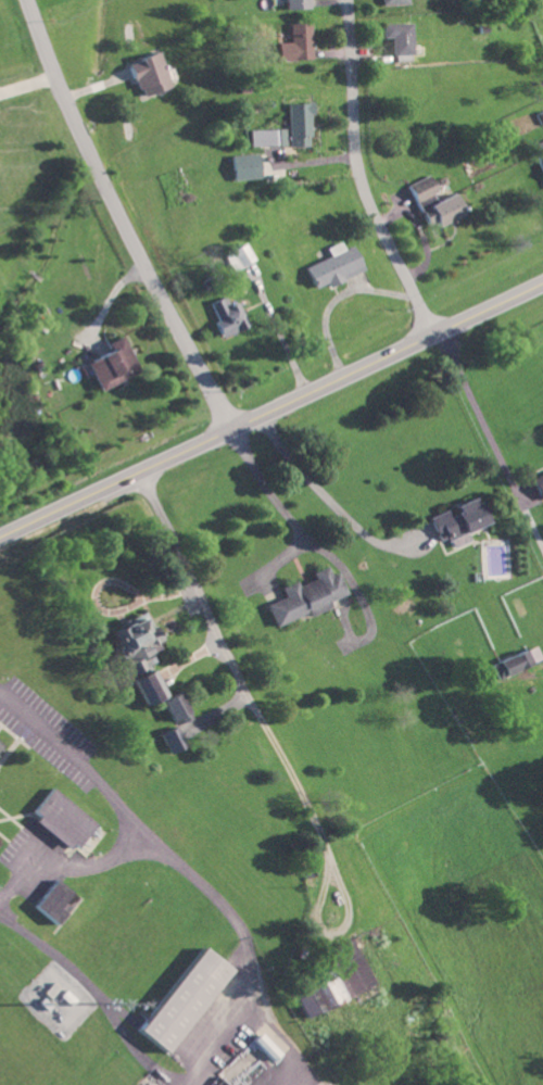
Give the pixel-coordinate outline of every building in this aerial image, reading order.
[(284,9),(308,9),(308,0),(284,0),(284,9)] [(411,55),(410,23),(381,24),(382,43),(391,43),(391,55),(411,55)] [(311,60),(310,24),(288,24),(289,43),(276,43),(277,61),(311,60)] [(129,58),(137,94),(169,87),(161,51),(129,58)] [(310,146),(309,101),(287,102),(287,146),(310,146)] [(286,144),(286,128),(250,128),(250,145),(286,144)] [(534,151),(542,170),(542,147),(534,151)] [(231,154),(232,179),(259,178),(258,153),(231,154)] [(409,182),(414,199),(437,192),(432,175),(409,182)] [(462,213),(452,192),(436,200),(433,194),(417,201),(430,229),(462,213)] [(331,255),(305,266),(314,288),(326,282),(327,285),(363,269),(353,245),(345,248),(342,241),(327,247),(331,255)] [(255,259),(246,242),(225,254),(234,270),(255,259)] [(228,304),(225,295),(208,301),(220,335),(246,326),(236,300),(228,304)] [(105,342),(108,350),(83,360),(96,389),(136,373),(120,335),(105,342)] [(542,497),(542,471),(530,476),(539,499),(542,497)] [(484,522),(473,495),(449,505),(450,507),(428,517),(438,539),(446,535),(451,547),(469,539),(466,530),(484,522)] [(264,604),(273,625),(305,611),(307,615),(327,606),(325,600),(344,592),(335,571),(328,574),(325,565),(309,572),(311,578),(296,584),(293,579),(278,586),(282,596),(264,604)] [(106,627),(122,675),(141,668),(136,653),(154,647),(143,615),(106,627)] [(490,663),(496,677),(541,659),(535,645),(490,663)] [(142,703),(162,694),(150,668),(130,677),(142,703)] [(169,721),(185,714),(177,691),(160,698),(169,721)] [(159,733),(169,752),(185,744),(175,724),(159,733)] [(71,852),(95,823),(51,787),(27,816),(71,852)] [(52,924),(77,899),(55,879),(31,904),(52,924)] [(369,985),(348,939),(326,949),(335,968),(300,984),(303,992),(293,997),(301,1016),(369,985)] [(165,1054),(229,968),(199,945),(135,1031),(165,1054)] [(279,1053),(269,1042),(276,1035),(266,1024),(251,1038),(271,1061),(279,1053)]
